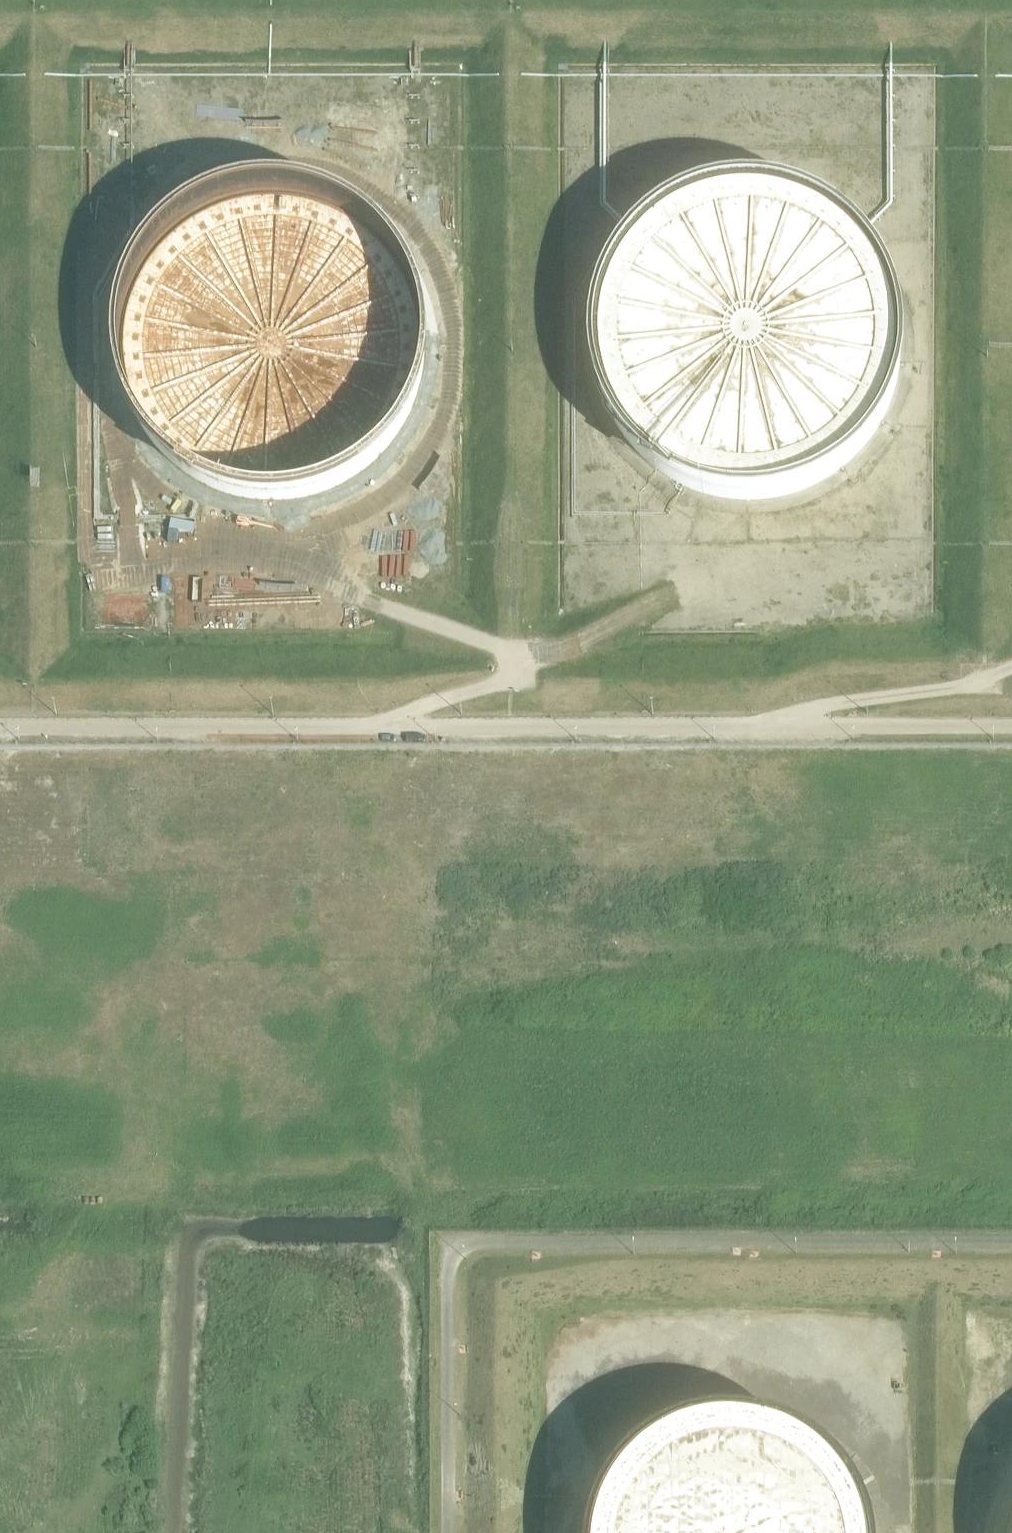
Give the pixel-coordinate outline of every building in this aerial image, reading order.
[(359,475),(396,439),(419,393),(427,342),(418,291),(393,246),(356,211),(309,189),(257,184),(204,196),(158,225),(125,268),(107,319),(108,373),(127,424),(162,466),(208,494),(262,504),(313,497),(359,475)] [(850,481),(887,445),(910,399),(918,348),(909,298),(884,252),(846,217),(799,196),(748,190),(695,202),(649,231),(616,274),(598,325),(599,380),(618,430),(652,472),(699,500),(752,511),(804,504),(850,481)] [(878,1515),(860,1473),(830,1438),(790,1415),(742,1405),(694,1412),(651,1434),(617,1470),(598,1515),(597,1532),(879,1532),(878,1515)]
